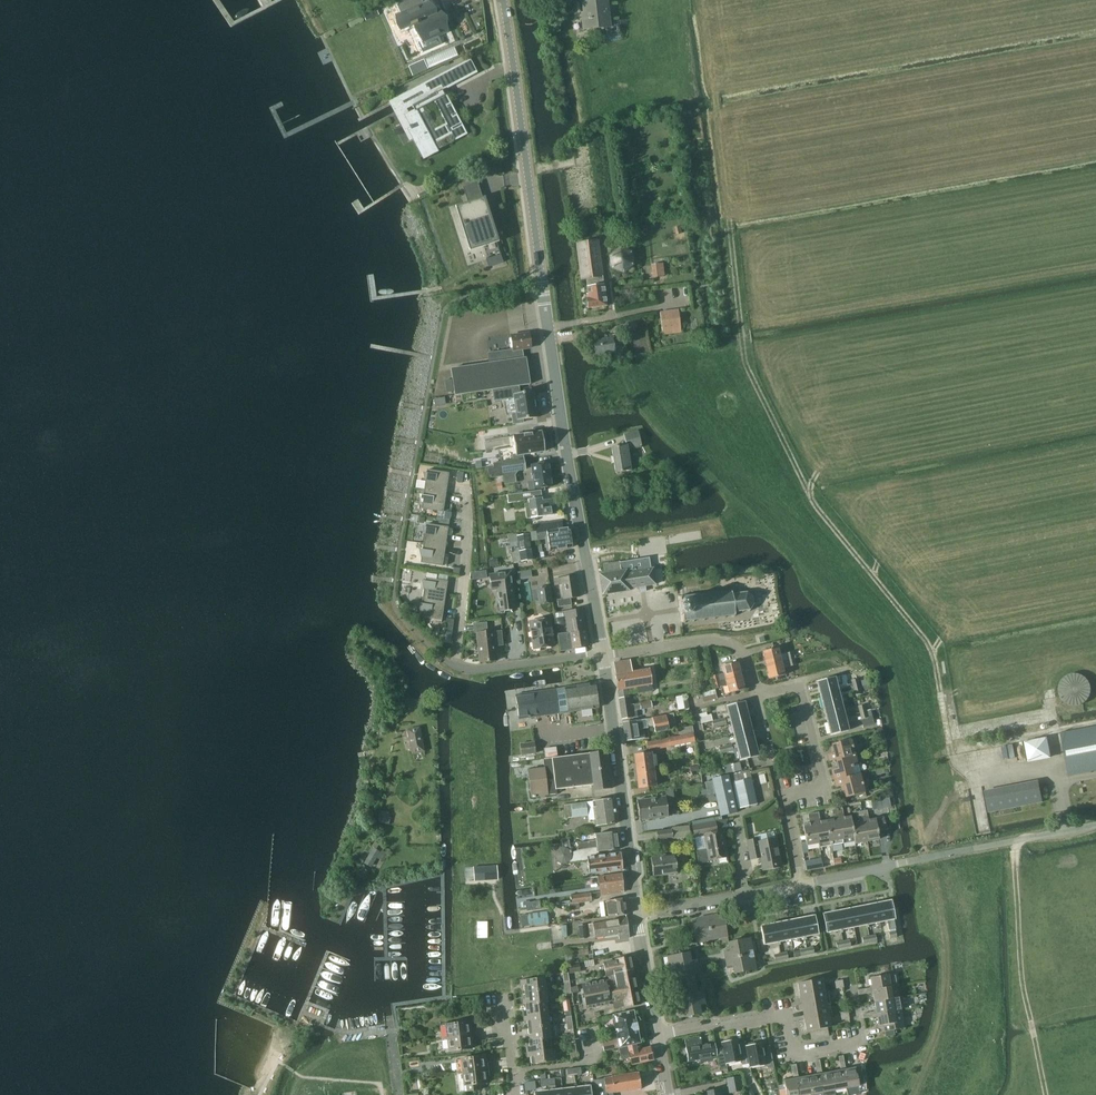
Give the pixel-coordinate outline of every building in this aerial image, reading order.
[(417,22),(425,40),(445,32),(436,9),(431,11),(427,2),(423,4),(422,0),(410,0),(398,5),(402,13),(398,15),(403,28),(417,22)] [(610,26),(607,0),(592,0),(582,1),(584,18),(582,18),(583,29),(610,26)] [(377,10),(364,15),(366,21),(379,15),(377,10)] [(454,47),(409,67),(413,76),(458,56),(454,47)] [(438,152),(437,149),(435,144),(452,135),(454,139),(454,140),(454,141),(467,134),(446,94),(442,96),(441,92),(464,80),(458,67),(466,62),(466,61),(395,98),(396,99),(421,86),(427,98),(412,106),(414,111),(405,115),(411,126),(409,127),(411,130),(412,129),(416,136),(414,137),(414,138),(415,138),(419,146),(417,147),(423,159),(438,152)] [(468,202),(455,206),(470,251),(499,241),(485,197),(483,197),(468,202)] [(607,244),(612,247),(616,236),(611,234),(607,244)] [(606,305),(604,284),(603,276),(598,240),(577,243),(582,279),(587,278),(588,286),(587,286),(588,298),(586,298),(586,299),(585,301),(585,306),(587,307),(587,308),(606,305)] [(634,268),(635,248),(612,247),(611,267),(634,268)] [(500,255),(486,259),(489,267),(503,262),(501,255),(500,255)] [(652,278),(664,276),(663,263),(650,265),(652,278)] [(663,334),(681,332),(678,310),(660,312),(663,334)] [(635,339),(631,340),(633,349),(647,346),(644,325),(633,327),(635,339)] [(455,395),(530,384),(530,383),(529,383),(525,358),(526,357),(523,357),(522,348),(531,347),(529,333),(511,336),(513,349),(488,353),(489,363),(451,369),(455,395)] [(596,355),(615,352),(612,337),(593,340),(596,355)] [(447,392),(453,391),(451,379),(445,380),(447,392)] [(494,400),(500,399),(514,397),(516,413),(512,414),(513,423),(523,422),(522,419),(537,417),(533,391),(519,393),(518,386),(493,390),(494,400)] [(628,449),(642,445),(638,430),(623,434),(626,445),(611,447),(615,473),(631,470),(628,449)] [(516,454),(513,455),(514,459),(523,458),(524,458),(524,457),(523,454),(545,451),(542,431),(513,435),(513,436),(516,454)] [(502,461),(501,461),(504,476),(505,483),(516,482),(515,474),(518,470),(525,469),(523,458),(514,459),(502,461)] [(493,467),(488,468),(489,478),(504,476),(501,461),(493,462),(493,467)] [(529,489),(552,486),(549,462),(531,465),(534,480),(528,481),(529,489)] [(425,488),(425,489),(446,492),(446,490),(449,473),(427,470),(427,473),(424,473),(426,481),(425,488)] [(422,504),(422,508),(443,511),(446,492),(425,489),(424,495),(420,495),(422,504)] [(524,502),(523,493),(507,495),(508,504),(524,502)] [(531,518),(557,514),(555,498),(542,500),(542,497),(528,499),(531,518)] [(558,521),(535,525),(536,531),(538,531),(538,532),(539,539),(545,539),(546,551),(550,550),(573,546),(572,540),(570,527),(569,527),(563,528),(559,529),(558,521)] [(427,526),(423,525),(425,536),(424,543),(446,546),(447,534),(452,535),(453,529),(448,528),(449,526),(427,523),(427,526)] [(510,545),(507,546),(508,553),(511,552),(511,556),(516,556),(517,561),(521,561),(533,559),(532,549),(531,549),(530,540),(531,539),(532,540),(539,539),(538,532),(538,531),(536,531),(528,532),(528,534),(518,535),(518,533),(508,535),(510,545)] [(423,549),(420,548),(422,557),(421,561),(443,565),(443,564),(447,564),(448,558),(444,557),(446,546),(424,543),(423,549)] [(497,558),(488,560),(490,567),(498,565),(497,558)] [(653,568),(635,571),(633,562),(620,564),(620,562),(603,564),(605,573),(600,574),(603,594),(630,590),(630,589),(656,585),(653,568)] [(486,570),(472,572),(473,580),(487,578),(486,570)] [(497,589),(500,611),(515,609),(510,571),(489,574),(491,590),(497,589)] [(570,598),(579,597),(576,575),(554,578),(555,585),(562,584),(564,598),(557,599),(558,607),(571,605),(570,598)] [(426,581),(422,580),(424,589),(423,597),(445,600),(447,581),(426,578),(426,581)] [(550,587),(538,588),(540,603),(552,602),(550,587)] [(732,590),(731,589),(730,589),(730,591),(722,592),(722,590),(720,590),(721,592),(712,593),(712,591),(710,591),(710,593),(701,594),(701,593),(700,593),(700,594),(691,595),(691,594),(690,594),(690,595),(683,596),(682,595),(681,595),(681,597),(681,603),(679,603),(681,615),(683,615),(684,621),(685,622),(686,622),(686,621),(693,620),(693,621),(695,621),(695,620),(703,619),(703,620),(705,620),(704,618),(714,617),(714,619),(715,619),(715,617),(724,616),(724,618),(725,617),(725,616),(734,615),(734,616),(735,616),(735,615),(735,613),(736,613),(736,612),(742,611),(742,612),(743,612),(743,611),(749,610),(749,611),(750,611),(750,610),(754,604),(755,604),(755,603),(754,603),(753,597),(754,596),(753,596),(747,592),(747,590),(746,590),(746,592),(741,592),(740,591),(740,593),(733,593),(733,592),(732,592),(732,590)] [(422,603),(419,603),(421,612),(420,615),(420,616),(442,619),(444,602),(445,600),(423,597),(422,603)] [(568,632),(557,633),(560,651),(572,649),(572,648),(588,646),(587,633),(586,630),(585,630),(582,608),(572,609),(564,611),(568,632)] [(533,641),(532,642),(532,647),(536,649),(540,649),(541,647),(554,645),(550,619),(530,622),(531,630),(530,632),(531,636),(532,638),(533,641)] [(480,662),(496,660),(493,631),(488,631),(487,622),(473,623),(474,633),(477,632),(480,662)] [(762,651),(766,665),(781,661),(778,647),(762,651)] [(614,662),(613,662),(617,689),(619,699),(629,697),(628,688),(643,686),(652,684),(649,668),(632,671),(630,660),(614,662)] [(712,676),(713,682),(741,675),(737,661),(722,665),(724,672),(712,676)] [(781,661),(766,665),(769,679),(785,675),(781,661)] [(860,675),(864,689),(864,691),(870,690),(866,674),(860,675)] [(744,689),(741,675),(713,682),(715,688),(727,685),(729,693),(744,689)] [(1091,693),(1091,691),(1091,688),(1090,685),(1089,683),(1087,680),(1085,678),(1082,677),(1077,676),(1075,676),(1072,677),(1069,678),(1067,680),(1066,681),(1064,684),(1063,687),(1062,690),(1063,693),(1063,696),(1064,698),(1066,700),(1068,702),(1071,704),(1074,705),(1076,705),(1079,705),(1082,704),(1084,703),(1087,701),(1089,699),(1090,697),(1091,693)] [(818,681),(821,694),(837,690),(834,677),(818,681)] [(544,715),(598,707),(594,683),(541,691),(544,715)] [(705,701),(717,698),(714,688),(702,692),(705,701)] [(840,703),(837,690),(821,694),(825,707),(840,703)] [(519,718),(544,715),(541,691),(516,695),(519,718)] [(686,695),(676,697),(679,710),(688,708),(688,705),(686,695)] [(629,697),(619,699),(622,719),(637,716),(638,716),(637,709),(641,709),(652,707),(651,702),(635,704),(630,705),(629,697)] [(726,721),(731,720),(731,719),(747,715),(743,702),(728,706),(730,713),(724,714),(725,718),(726,721)] [(828,720),(844,716),(840,703),(825,707),(828,720)] [(866,710),(860,712),(864,726),(874,723),(870,709),(869,709),(866,710)] [(699,714),(701,723),(713,720),(711,714),(707,715),(706,712),(699,714)] [(655,732),(676,729),(673,714),(635,721),(635,720),(622,722),(626,741),(644,738),(643,729),(648,728),(648,727),(654,726),(655,732)] [(731,720),(735,732),(750,728),(747,715),(731,719),(731,720)] [(847,716),(844,716),(828,720),(831,734),(847,730),(845,722),(849,721),(847,716)] [(1061,733),(1069,774),(1095,769),(1095,727),(1061,733)] [(413,753),(423,750),(419,728),(408,730),(413,753)] [(754,742),(750,728),(735,732),(737,740),(731,741),(732,744),(733,747),(738,746),(754,742)] [(647,742),(649,750),(695,741),(693,731),(680,733),(680,736),(647,742)] [(1025,740),(1030,761),(1052,755),(1048,735),(1025,740)] [(830,761),(836,760),(855,755),(851,739),(850,739),(849,738),(847,738),(848,740),(832,744),(834,752),(828,754),(830,761)] [(536,753),(534,742),(521,744),(523,754),(536,753)] [(741,759),(757,755),(754,742),(738,746),(741,759)] [(557,755),(556,745),(544,747),(546,757),(557,755)] [(587,753),(570,755),(552,757),(556,789),(573,787),(591,785),(592,790),(612,787),(609,766),(605,767),(603,751),(587,753)] [(632,759),(634,774),(654,771),(651,751),(633,754),(634,759),(632,759)] [(838,767),(831,769),(834,780),(860,773),(857,765),(855,755),(836,760),(838,767)] [(557,793),(556,789),(552,757),(543,758),(544,763),(544,767),(528,769),(531,797),(532,796),(532,797),(535,797),(535,796),(540,795),(540,797),(541,797),(541,795),(557,793)] [(741,760),(726,763),(728,771),(742,768),(741,760)] [(697,766),(686,767),(687,774),(698,772),(697,766)] [(638,788),(656,786),(654,771),(634,774),(634,779),(637,779),(638,788)] [(730,774),(728,774),(736,809),(757,804),(749,772),(744,773),(744,772),(731,775),(730,774)] [(865,792),(860,773),(834,780),(836,787),(843,785),(846,797),(865,792)] [(721,816),(737,812),(736,809),(728,774),(712,778),(721,816)] [(1042,802),(1038,780),(984,790),(988,812),(1042,802)] [(640,820),(668,816),(666,796),(637,800),(640,820)] [(888,797),(871,801),(873,809),(890,806),(888,797)] [(563,805),(565,819),(573,817),(588,815),(589,821),(595,819),(596,826),(616,823),(615,812),(614,812),(613,809),(615,809),(613,798),(592,801),(592,800),(570,804),(563,805)] [(842,807),(837,808),(843,843),(854,841),(855,843),(856,843),(852,822),(851,815),(844,816),(842,807)] [(833,818),(827,820),(831,845),(841,843),(843,843),(837,808),(832,809),(833,818)] [(867,810),(862,811),(867,841),(879,839),(878,831),(885,830),(883,817),(869,819),(867,810)] [(858,821),(852,822),(856,843),(867,841),(862,811),(857,812),(858,821)] [(386,817),(387,814),(382,812),(380,820),(388,822),(389,818),(386,817)] [(818,812),(813,813),(818,843),(820,850),(822,850),(822,847),(831,845),(827,820),(820,821),(818,812)] [(810,823),(803,824),(807,845),(818,843),(813,813),(808,813),(810,823)] [(715,821),(693,826),(694,836),(697,850),(696,850),(698,862),(701,862),(702,863),(707,862),(708,860),(728,856),(726,846),(725,846),(722,830),(717,831),(715,821)] [(673,827),(674,838),(691,836),(689,825),(673,827)] [(658,840),(672,838),(671,830),(656,832),(658,840)] [(576,845),(570,846),(571,852),(597,848),(597,852),(599,852),(620,849),(617,832),(595,834),(588,835),(589,842),(589,843),(578,844),(578,846),(576,847),(576,845)] [(556,852),(555,857),(557,861),(561,863),(587,860),(589,873),(620,869),(622,869),(620,853),(600,856),(599,852),(597,852),(597,848),(571,852),(570,846),(569,839),(562,840),(563,849),(560,849),(556,852)] [(763,869),(781,866),(776,840),(759,844),(758,841),(747,843),(752,861),(753,861),(752,857),(760,855),(763,869)] [(373,848),(365,862),(371,866),(379,851),(373,848)] [(382,850),(379,856),(385,860),(388,854),(382,850)] [(653,876),(678,873),(675,854),(651,857),(653,876)] [(822,858),(805,861),(806,870),(823,867),(822,858)] [(496,865),(474,867),(475,881),(497,879),(496,865)] [(601,892),(590,893),(590,897),(601,896),(601,895),(623,892),(621,873),(599,876),(601,892)] [(535,885),(517,887),(519,901),(537,898),(535,885)] [(556,900),(568,899),(567,890),(555,891),(556,900)] [(590,893),(572,896),(572,903),(579,902),(591,901),(590,897),(590,893)] [(541,898),(522,901),(523,908),(542,905),(541,898)] [(608,916),(608,917),(626,914),(624,898),(606,901),(604,901),(606,916),(608,916)] [(890,902),(876,905),(880,921),(887,919),(889,932),(896,931),(893,918),(890,902)] [(876,905),(863,907),(866,923),(880,921),(876,905)] [(863,907),(850,910),(853,926),(866,923),(863,907)] [(850,910),(837,912),(840,928),(847,927),(853,926),(850,910)] [(547,911),(527,913),(529,926),(549,923),(547,911)] [(826,926),(823,927),(824,931),(840,928),(837,912),(824,915),(826,926)] [(714,914),(707,915),(712,940),(719,939),(719,937),(727,935),(727,937),(728,937),(723,914),(717,915),(717,916),(715,917),(714,914)] [(705,941),(712,940),(707,915),(700,917),(701,919),(698,920),(698,919),(692,920),(696,943),(697,943),(697,941),(705,939),(705,941)] [(814,917),(801,919),(804,935),(817,933),(814,917)] [(605,922),(606,932),(607,935),(618,934),(619,940),(629,938),(626,918),(605,922)] [(801,919),(788,922),(791,938),(804,935),(801,919)] [(487,922),(484,922),(477,922),(477,938),(487,938),(487,922)] [(607,935),(606,932),(605,922),(593,923),(593,924),(589,924),(590,937),(595,936),(595,937),(607,935)] [(788,922),(775,924),(778,940),(791,938),(788,922)] [(764,943),(778,940),(775,924),(761,927),(764,943)] [(580,939),(587,938),(587,934),(585,925),(578,926),(579,935),(580,935),(580,939)] [(723,952),(725,959),(753,953),(752,945),(750,945),(749,938),(750,938),(750,937),(728,942),(729,948),(730,948),(731,950),(723,952)] [(668,956),(671,971),(698,966),(697,959),(691,960),(690,952),(668,956)] [(755,961),(753,953),(725,959),(726,966),(733,965),(734,967),(732,967),(733,973),(756,969),(756,968),(754,968),(753,962),(755,961)] [(606,975),(607,975),(633,970),(630,956),(616,959),(616,960),(603,963),(606,975)] [(568,965),(569,972),(580,971),(579,963),(568,965)] [(700,973),(698,966),(671,971),(673,987),(695,983),(694,974),(700,973)] [(638,992),(633,970),(607,975),(608,979),(582,984),(587,1008),(610,1004),(610,1002),(613,1002),(614,1008),(625,1006),(625,1007),(640,1004),(638,996),(639,996),(638,992)] [(887,974),(870,977),(872,987),(872,990),(897,985),(895,973),(887,974)] [(524,984),(525,991),(550,988),(549,983),(545,983),(544,977),(520,980),(521,985),(524,984)] [(800,996),(803,995),(825,990),(823,978),(819,979),(798,983),(800,996)] [(703,990),(697,991),(695,983),(673,987),(676,1002),(704,997),(703,990)] [(897,985),(872,990),(872,992),(874,1001),(899,997),(897,985)] [(550,995),(550,988),(525,991),(525,999),(523,999),(523,1003),(525,1003),(525,1004),(547,1001),(547,996),(550,995)] [(828,990),(825,990),(803,995),(805,1006),(830,1002),(828,990)] [(705,1004),(704,997),(676,1002),(679,1018),(701,1014),(699,1005),(705,1004)] [(899,997),(874,1001),(876,1011),(876,1013),(901,1009),(899,997)] [(547,1002),(547,1001),(525,1004),(526,1011),(523,1011),(524,1016),(548,1013),(547,1002)] [(832,1014),(830,1002),(805,1006),(807,1017),(829,1013),(829,1015),(832,1014)] [(901,1009),(876,1013),(877,1016),(878,1026),(883,1025),(884,1031),(885,1031),(886,1036),(894,1035),(893,1029),(905,1028),(901,1009)] [(633,1011),(613,1015),(618,1041),(619,1046),(619,1047),(619,1048),(640,1043),(639,1037),(638,1030),(636,1023),(636,1024),(633,1011)] [(524,1020),(527,1020),(528,1028),(554,1024),(553,1012),(548,1013),(524,1016),(524,1020)] [(828,1027),(832,1027),(829,1015),(829,1013),(807,1017),(804,1018),(806,1031),(812,1030),(814,1030),(818,1029),(823,1028),(825,1028),(828,1027)] [(445,1024),(446,1037),(470,1035),(469,1021),(445,1024)] [(556,1036),(554,1024),(528,1028),(529,1035),(526,1035),(526,1040),(528,1039),(528,1040),(556,1036)] [(472,1048),(470,1035),(446,1037),(448,1051),(472,1048)] [(556,1037),(556,1036),(528,1040),(529,1047),(526,1047),(527,1052),(555,1049),(555,1048),(552,1048),(550,1037),(556,1037)] [(722,1045),(715,1046),(715,1042),(702,1045),(700,1037),(685,1040),(686,1047),(685,1047),(688,1061),(700,1058),(701,1062),(711,1060),(710,1057),(717,1056),(720,1069),(727,1067),(727,1064),(726,1064),(722,1045)] [(742,1065),(749,1063),(750,1063),(746,1045),(746,1041),(738,1043),(738,1038),(735,1039),(735,1037),(729,1039),(730,1040),(722,1042),(722,1045),(726,1064),(727,1064),(741,1061),(742,1065)] [(749,1063),(750,1068),(766,1065),(766,1066),(768,1068),(774,1067),(770,1045),(763,1046),(762,1042),(759,1043),(759,1041),(753,1042),(753,1044),(746,1045),(750,1063),(749,1063)] [(640,1043),(619,1048),(621,1058),(630,1056),(631,1064),(651,1060),(654,1059),(651,1046),(647,1047),(641,1048),(640,1043)] [(577,1058),(576,1046),(569,1047),(571,1059),(577,1058)] [(531,1064),(557,1061),(555,1049),(527,1052),(527,1056),(530,1056),(531,1064)] [(484,1055),(460,1058),(460,1059),(462,1072),(485,1069),(484,1055)] [(606,1074),(617,1072),(615,1065),(604,1067),(606,1074)] [(845,1069),(843,1070),(846,1088),(858,1086),(859,1091),(866,1089),(865,1075),(857,1076),(855,1067),(845,1069)] [(463,1085),(459,1086),(460,1092),(465,1091),(465,1092),(482,1090),(481,1083),(487,1083),(485,1069),(462,1072),(463,1085)] [(841,1070),(831,1072),(835,1090),(846,1088),(843,1070),(841,1070)] [(594,1079),(596,1094),(612,1094),(611,1092),(614,1092),(614,1093),(615,1092),(615,1091),(620,1090),(620,1092),(621,1091),(621,1090),(627,1089),(627,1091),(628,1090),(628,1089),(633,1088),(634,1089),(634,1088),(640,1087),(640,1088),(641,1088),(638,1071),(611,1075),(611,1077),(594,1079)] [(819,1074),(823,1094),(836,1094),(835,1090),(831,1072),(822,1074),(819,1074)] [(807,1076),(811,1094),(823,1094),(819,1074),(817,1074),(807,1076)] [(729,1093),(742,1090),(740,1076),(727,1079),(729,1093)] [(796,1078),(799,1094),(807,1094),(811,1094),(807,1076),(798,1078),(796,1078)] [(784,1080),(785,1089),(786,1094),(799,1094),(796,1078),(793,1079),(784,1080)] [(548,1086),(548,1091),(549,1094),(563,1094),(562,1090),(555,1091),(555,1085),(548,1086)] [(745,1086),(749,1094),(754,1094),(750,1087),(748,1086),(747,1086),(745,1086)] [(576,1088),(577,1094),(591,1094),(590,1087),(576,1088)]
